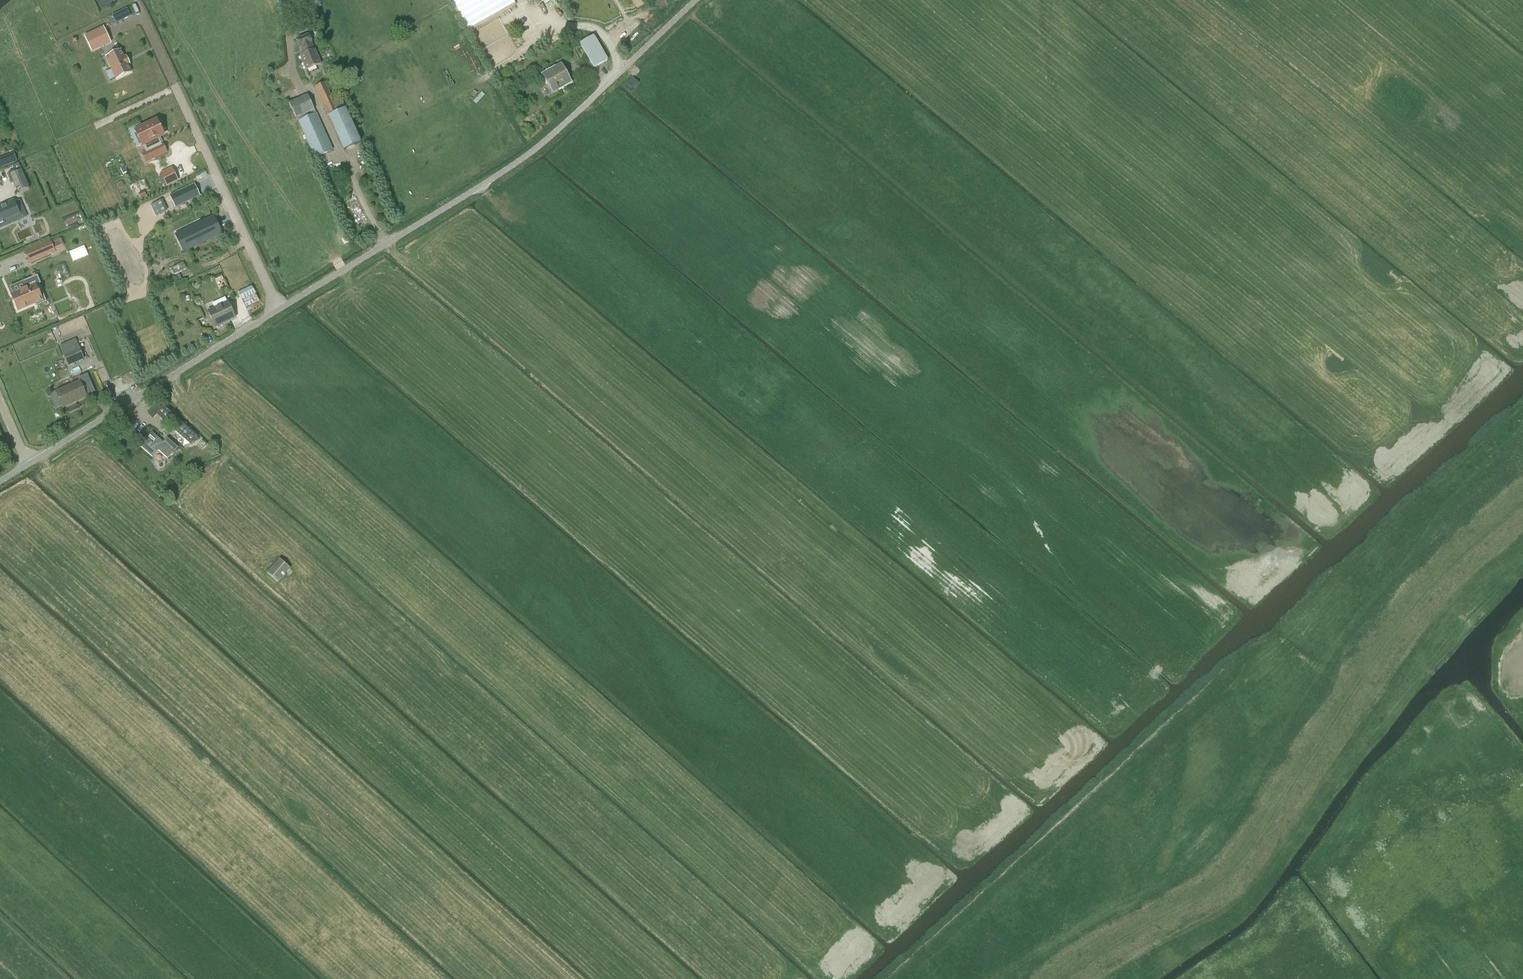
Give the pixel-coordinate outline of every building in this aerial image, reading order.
[(280,1),(285,12),(292,9),(288,0),(282,0),(280,1)] [(514,3),(513,0),(450,0),(467,30),(514,3)] [(119,12),(112,16),(116,23),(123,20),(119,12)] [(103,27),(85,36),(92,51),(110,42),(103,27)] [(314,50),(311,44),(312,43),(308,34),(295,40),(299,49),(300,48),(303,54),(300,56),(306,70),(321,64),(314,49),(314,50)] [(580,43),(594,69),(607,62),(592,36),(580,43)] [(120,50),(106,57),(116,79),(131,72),(127,65),(129,64),(125,57),(124,57),(120,50)] [(566,72),(565,72),(560,63),(555,66),(554,65),(540,73),(546,83),(547,83),(552,92),(558,89),(558,90),(572,82),(566,72)] [(315,86),(343,149),(343,150),(360,143),(344,108),(338,93),(330,96),(324,82),(315,86)] [(296,118),(298,121),(315,158),(332,150),(315,113),(314,110),(314,109),(307,95),(289,103),(296,118)] [(157,121),(135,132),(141,145),(142,145),(146,152),(142,154),(146,161),(166,152),(162,144),(161,145),(158,137),(163,135),(157,121)] [(13,154),(8,156),(10,163),(16,161),(13,154)] [(14,170),(9,172),(18,192),(29,188),(18,163),(12,165),(14,170)] [(162,176),(158,178),(162,185),(166,183),(167,186),(178,181),(172,168),(161,173),(162,176)] [(194,184),(172,195),(177,206),(199,195),(194,184)] [(5,226),(3,220),(24,211),(19,200),(13,203),(13,201),(0,206),(0,228),(5,226)] [(161,200),(154,203),(159,214),(166,211),(161,200)] [(212,218),(180,233),(187,249),(219,233),(212,218)] [(59,238),(49,242),(53,251),(63,247),(59,238)] [(49,241),(25,251),(30,262),(54,252),(53,251),(49,242),(49,241)] [(26,289),(11,295),(18,311),(34,303),(36,306),(46,302),(38,284),(40,283),(37,275),(23,281),(26,289)] [(251,286),(238,292),(242,300),(255,294),(251,286)] [(255,294),(242,300),(245,307),(258,301),(255,294)] [(224,320),(234,315),(228,302),(208,312),(215,326),(224,322),(224,320)] [(76,341),(60,348),(68,365),(83,359),(76,341)] [(79,378),(78,378),(79,380),(86,396),(94,392),(92,388),(86,375),(79,378)] [(79,380),(55,391),(62,406),(77,399),(78,401),(87,397),(86,396),(79,380)] [(160,424),(168,414),(157,404),(151,410),(150,409),(143,417),(148,421),(152,416),(160,424)] [(198,437),(182,422),(174,431),(190,445),(198,437)] [(167,438),(163,442),(152,432),(140,446),(152,457),(158,450),(167,459),(177,447),(167,438)] [(277,583),(290,569),(279,559),(266,573),(277,583)]
